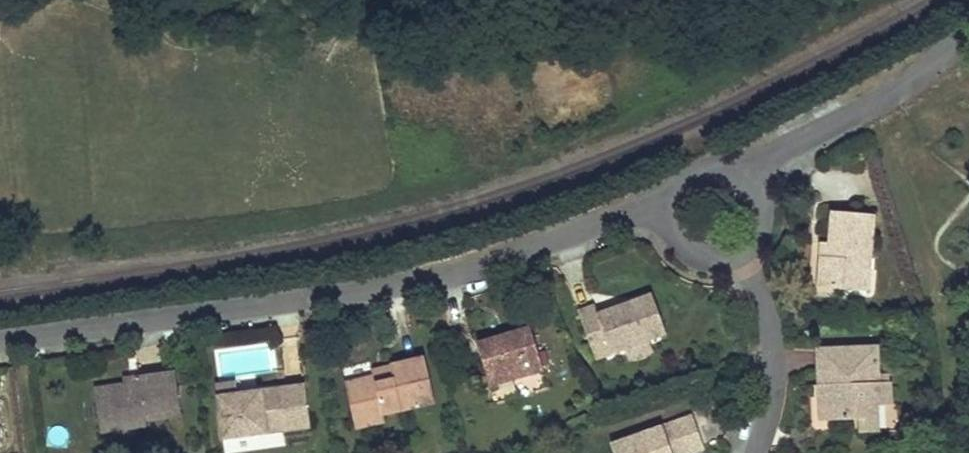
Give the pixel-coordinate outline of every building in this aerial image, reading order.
[(858,268),(871,269),(876,216),(834,213),(832,244),(831,258),(822,257),(821,268),(820,289),(857,292),(858,268)] [(831,258),(832,244),(823,244),(822,257),(831,258)] [(857,292),(869,292),(871,269),(858,268),(857,292)] [(667,333),(653,293),(598,313),(595,304),(586,307),(577,310),(588,340),(606,334),(613,353),(667,333)] [(506,335),(477,343),(491,386),(545,370),(532,327),(506,335)] [(588,340),(595,359),(613,353),(606,334),(588,340)] [(879,344),(823,348),(825,369),(826,385),(833,385),(835,422),(867,420),(868,432),(884,431),(883,406),(894,406),(893,382),(881,382),(879,344)] [(435,405),(425,360),(405,364),(391,366),(392,374),(371,378),(350,383),(356,415),(381,410),(383,416),(435,405)] [(391,366),(370,371),(371,378),(392,374),(391,366)] [(141,385),(98,391),(102,419),(124,416),(126,431),(149,427),(148,422),(184,417),(178,375),(162,377),(141,380),(141,385)] [(311,428),(306,382),(287,384),(237,389),(238,397),(240,420),(242,436),(311,428)] [(833,385),(826,385),(827,423),(835,422),(833,385)] [(227,398),(230,420),(240,420),(238,397),(227,398)] [(381,410),(356,415),(359,427),(384,421),(383,416),(381,410)] [(614,452),(687,452),(690,452),(706,446),(694,415),(642,434),(644,439),(632,443),(631,438),(611,445),(614,452)] [(124,416),(102,419),(104,433),(126,431),(124,416)] [(644,439),(642,434),(631,438),(632,443),(644,439)]
